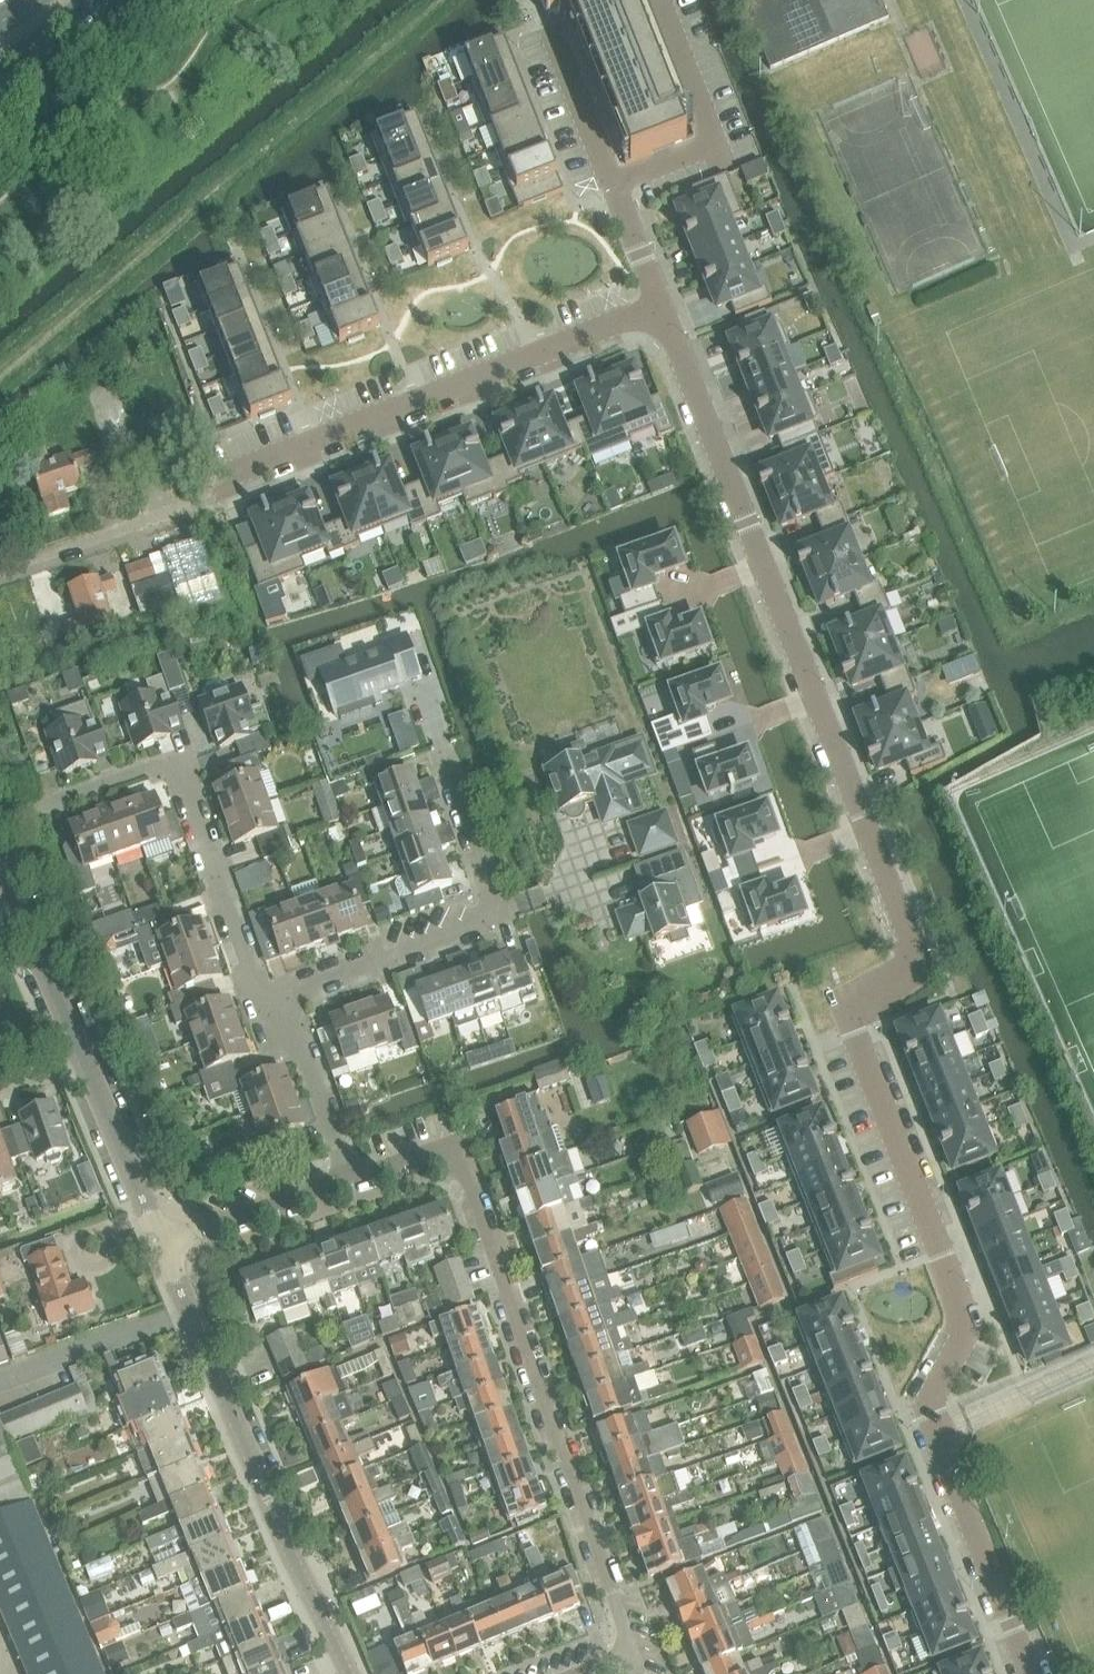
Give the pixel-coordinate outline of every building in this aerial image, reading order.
[(547,17),(574,6),(634,158),(630,160),(631,163),(687,141),(631,0),(540,0),(547,17)] [(748,11),(739,15),(750,41),(757,38),(771,69),(889,18),(881,0),(743,0),(748,11)] [(489,47),(501,42),(496,31),(484,36),(489,47)] [(468,82),(469,84),(515,67),(504,41),(453,62),(462,85),(468,82)] [(469,84),(478,106),(523,88),(515,67),(469,84)] [(440,84),(444,92),(459,86),(456,78),(440,84)] [(444,92),(446,100),(462,94),(459,86),(444,92)] [(478,106),(486,127),(531,109),(523,88),(478,106)] [(486,127),(495,149),(540,132),(531,109),(486,127)] [(371,135),(380,159),(425,141),(416,117),(371,135)] [(458,129),(461,137),(477,131),(474,123),(458,129)] [(477,131),(461,137),(464,145),(480,139),(477,131)] [(495,149),(504,172),(549,154),(540,132),(495,149)] [(380,159),(389,182),(434,164),(425,141),(380,159)] [(352,161),(355,168),(371,162),(368,154),(352,161)] [(549,154),(504,172),(520,211),(565,193),(549,154)] [(371,162),(355,168),(358,176),(374,170),(371,162)] [(747,186),(768,177),(762,162),(741,170),(747,186)] [(389,182),(398,205),(444,188),(434,164),(389,182)] [(473,175),(476,183),(489,178),(486,170),(473,175)] [(686,235),(687,237),(733,219),(743,215),(727,176),(680,194),(686,207),(678,210),(688,234),(686,235)] [(489,178),(476,183),(479,191),(492,186),(489,178)] [(411,224),(412,225),(452,209),(444,188),(398,205),(407,226),(411,224)] [(291,234),(292,235),(337,217),(327,194),(287,210),(296,232),(291,234)] [(369,205),(373,213),(388,207),(385,199),(369,205)] [(388,207),(373,213),(376,221),(391,215),(388,207)] [(412,225),(420,246),(460,230),(452,209),(412,225)] [(765,218),(769,228),(782,223),(778,213),(765,218)] [(292,235),(300,257),(345,239),(337,217),(292,235)] [(733,219),(687,237),(688,239),(689,238),(698,260),(742,242),(733,219)] [(782,223),(769,228),(774,239),(786,234),(782,223)] [(259,233),(264,246),(277,241),(272,228),(259,233)] [(460,230),(420,246),(428,267),(436,264),(437,267),(452,261),(451,258),(469,251),(460,230)] [(305,256),(314,278),(354,262),(345,239),(300,257),(301,258),(305,256)] [(277,241),(264,246),(269,258),(282,253),(277,241)] [(742,242),(698,260),(706,281),(705,282),(706,284),(752,266),(742,242)] [(387,250),(390,258),(406,252),(403,244),(387,250)] [(406,252),(390,258),(393,266),(409,259),(406,252)] [(318,301),(318,302),(363,284),(354,262),(314,278),(322,299),(318,301)] [(752,266),(706,284),(706,286),(708,285),(717,309),(730,304),(735,317),(772,302),(766,287),(761,289),(752,266)] [(194,287),(203,311),(248,293),(239,270),(194,287)] [(281,282),(284,289),(300,283),(297,275),(281,282)] [(300,283),(284,289),(287,297),(303,291),(300,283)] [(318,302),(327,324),(372,306),(363,284),(318,302)] [(208,310),(216,330),(257,314),(248,293),(203,311),(208,310)] [(874,305),(867,308),(875,327),(882,324),(874,305)] [(372,306),(327,324),(327,325),(332,323),(340,343),(348,340),(349,343),(364,337),(362,334),(380,327),(372,306)] [(172,314),(175,322),(188,317),(185,309),(172,314)] [(743,336),(731,341),(740,365),(739,366),(739,368),(778,352),(778,354),(783,352),(786,351),(791,349),(780,322),(772,325),(770,326),(765,313),(757,316),(738,323),(743,336)] [(216,330),(224,352),(265,336),(257,314),(216,330)] [(188,317),(175,322),(179,330),(191,325),(188,317)] [(299,326),(302,334),(317,328),(314,320),(299,326)] [(317,328),(302,334),(305,342),(320,336),(317,328)] [(224,352),(234,375),(274,359),(265,336),(224,352)] [(778,352),(739,368),(740,370),(742,369),(750,390),(794,373),(794,372),(807,367),(798,346),(791,349),(786,351),(783,352),(778,354),(778,352)] [(823,352),(828,362),(840,357),(836,346),(823,352)] [(188,354),(192,364),(205,359),(201,349),(188,354)] [(840,357),(828,362),(832,373),(844,367),(840,357)] [(205,359),(192,364),(196,375),(209,370),(205,359)] [(238,400),(283,383),(274,359),(234,375),(243,398),(238,400)] [(633,369),(606,380),(629,439),(630,439),(654,429),(658,439),(675,433),(660,396),(646,402),(640,387),(641,386),(640,383),(638,384),(633,369)] [(794,373),(750,390),(759,412),(757,413),(758,415),(796,399),(804,396),(794,373)] [(589,417),(575,422),(586,449),(585,449),(589,459),(631,443),(630,439),(629,439),(606,380),(593,385),(591,380),(587,381),(589,387),(579,391),(589,417)] [(283,383),(238,400),(246,421),(259,416),(260,419),(275,414),(274,410),(292,403),(283,383)] [(104,391),(92,395),(102,423),(113,420),(104,391)] [(796,399),(758,415),(759,417),(761,416),(770,440),(777,437),(781,449),(808,438),(818,435),(813,422),(819,419),(809,394),(804,396),(796,399)] [(207,403),(211,411),(223,406),(220,398),(207,403)] [(538,407),(524,412),(545,465),(585,449),(586,449),(575,422),(562,428),(551,401),(541,405),(539,400),(536,402),(538,407)] [(223,406),(211,411),(214,419),(227,414),(223,406)] [(510,455),(496,461),(507,487),(508,487),(522,481),(520,475),(545,465),(524,412),(497,423),(503,437),(501,437),(503,441),(504,440),(510,455)] [(470,433),(443,444),(464,497),(463,497),(467,507),(493,497),(494,499),(510,493),(508,487),(507,487),(496,461),(483,466),(477,451),(478,450),(477,447),(475,448),(470,433)] [(765,484),(760,486),(761,489),(766,487),(771,501),(824,480),(834,476),(818,435),(808,438),(781,449),(787,463),(761,474),(765,484)] [(426,481),(412,487),(427,523),(442,517),(438,507),(463,497),(464,497),(443,444),(430,449),(428,444),(424,446),(426,451),(416,455),(426,481)] [(40,502),(44,501),(50,519),(70,513),(64,494),(81,489),(75,471),(91,466),(88,456),(71,461),(70,460),(53,466),(54,469),(50,470),(43,451),(27,456),(33,473),(31,474),(40,502)] [(375,471),(361,476),(382,529),(408,519),(412,529),(427,523),(412,487),(399,492),(388,466),(378,470),(376,465),(373,466),(375,471)] [(347,520),(334,525),(344,551),(359,545),(357,539),(382,529),(361,476),(334,487),(340,501),(339,502),(340,505),(341,504),(347,520)] [(662,480),(648,485),(652,496),(666,491),(662,480)] [(824,480),(771,501),(782,528),(796,522),(797,524),(800,522),(799,521),(815,515),(820,528),(846,518),(840,503),(834,505),(824,480)] [(619,497),(606,502),(610,513),(620,509),(623,507),(619,497)] [(307,498),(280,508),(301,561),(302,561),(326,551),(329,557),(344,551),(334,525),(320,530),(314,515),(315,515),(314,511),(313,512),(307,498)] [(301,561),(280,508),(267,513),(265,508),(261,510),(263,515),(253,519),(263,545),(245,553),(259,589),(306,571),(302,561),(301,561)] [(803,563),(798,565),(799,569),(804,566),(810,580),(862,559),(846,518),(820,528),(825,542),(799,553),(803,563)] [(539,527),(525,533),(529,543),(543,538),(539,527)] [(633,594),(619,599),(620,601),(625,616),(659,604),(650,579),(683,568),(681,563),(684,562),(677,544),(675,545),(673,539),(663,543),(662,541),(651,545),(643,547),(644,549),(620,558),(627,578),(633,594)] [(163,558),(150,562),(125,570),(132,590),(169,577),(182,619),(225,604),(203,541),(161,555),(163,558)] [(862,559),(810,580),(820,607),(834,601),(835,602),(838,601),(838,600),(853,594),(858,607),(884,597),(879,582),(872,584),(862,559)] [(65,628),(68,637),(71,647),(89,641),(88,637),(112,629),(101,597),(117,591),(112,576),(96,582),(95,581),(70,589),(81,622),(65,628)] [(943,576),(934,579),(938,588),(947,584),(943,576)] [(327,587),(314,592),(322,611),(335,606),(327,587)] [(845,628),(831,634),(842,661),(894,640),(884,615),(891,612),(884,597),(858,607),(864,621),(849,627),(848,626),(845,627),(845,628)] [(281,602),(261,610),(267,624),(287,618),(281,602)] [(625,616),(611,621),(617,639),(645,629),(658,666),(711,647),(709,642),(711,641),(705,623),(702,624),(700,618),(671,628),(669,621),(665,622),(659,604),(625,616)] [(952,618),(938,624),(943,637),(958,631),(952,618)] [(204,633),(189,637),(190,642),(191,647),(207,643),(206,638),(204,633)] [(339,649),(304,662),(311,682),(323,678),(338,719),(363,711),(376,706),(373,698),(380,696),(399,689),(400,689),(398,684),(419,676),(405,636),(383,644),(386,652),(345,667),(339,649)] [(894,640),(842,661),(847,674),(842,676),(843,680),(848,678),(852,688),(879,678),(884,691),(911,681),(894,640)] [(185,688),(173,653),(158,659),(170,693),(185,688)] [(976,656),(967,660),(972,674),(982,670),(976,656)] [(34,668),(18,672),(21,685),(38,681),(34,668)] [(676,718),(652,726),(662,754),(663,754),(675,750),(710,737),(704,721),(701,712),(729,702),(730,702),(728,696),(730,695),(724,677),(721,678),(720,673),(667,692),(676,718)] [(170,733),(184,728),(174,698),(171,699),(164,678),(148,683),(153,697),(125,706),(140,748),(172,737),(170,733)] [(222,749),(237,743),(251,738),(250,736),(272,728),(265,707),(252,712),(243,689),(232,693),(229,685),(221,681),(209,686),(205,694),(208,702),(202,705),(202,706),(200,711),(204,720),(208,722),(213,736),(217,735),(222,749)] [(871,712),(857,718),(868,745),(921,724),(911,699),(917,696),(911,681),(884,691),(890,705),(875,711),(874,710),(870,711),(871,712)] [(30,701),(26,687),(9,693),(14,707),(30,701)] [(96,759),(110,754),(99,724),(97,725),(89,704),(52,716),(57,730),(50,732),(65,774),(97,763),(96,759)] [(982,744),(1000,737),(987,704),(969,711),(982,744)] [(400,754),(420,747),(407,712),(388,719),(400,754)] [(921,724),(868,745),(873,758),(868,760),(869,764),(874,762),(878,772),(905,761),(911,776),(947,762),(940,745),(931,749),(921,724)] [(266,733),(251,738),(237,743),(243,761),(228,766),(231,774),(223,776),(226,786),(216,789),(226,818),(268,803),(259,775),(265,773),(259,756),(272,752),(266,733)] [(568,765),(546,772),(560,813),(564,812),(565,815),(569,820),(574,821),(580,819),(583,814),(583,809),(582,806),(596,801),(604,825),(629,816),(641,812),(637,800),(630,779),(649,772),(640,747),(639,742),(612,752),(587,761),(582,746),(563,753),(568,765)] [(753,785),(751,782),(757,780),(747,752),(718,762),(713,748),(694,755),(709,797),(729,790),(731,795),(735,793),(734,792),(753,785)] [(675,750),(663,754),(666,760),(678,756),(675,750)] [(678,756),(666,760),(668,767),(680,763),(678,756)] [(679,799),(692,794),(681,763),(680,763),(668,767),(668,768),(679,799)] [(374,785),(382,807),(436,788),(434,781),(423,784),(425,788),(419,790),(412,772),(400,777),(395,764),(361,776),(365,788),(374,785)] [(47,765),(35,769),(37,775),(49,771),(47,765)] [(379,834),(390,830),(428,817),(422,801),(429,799),(430,803),(440,800),(436,788),(382,807),(371,811),(379,834)] [(156,796),(128,806),(143,848),(170,839),(173,845),(185,841),(175,813),(164,817),(156,796)] [(278,831),(268,803),(226,818),(236,846),(257,839),(261,850),(288,840),(284,829),(278,831)] [(336,805),(320,810),(325,826),(341,821),(336,805)] [(128,806),(100,816),(114,858),(143,848),(128,806)] [(741,814),(741,816),(714,825),(727,863),(734,860),(752,854),(749,845),(777,835),(775,830),(777,830),(771,811),(768,812),(767,807),(761,809),(760,807),(741,814)] [(89,867),(114,858),(100,816),(71,826),(78,847),(65,852),(81,895),(97,890),(89,867)] [(665,816),(631,828),(641,858),(675,846),(665,816)] [(435,836),(428,817),(390,830),(398,853),(452,834),(450,826),(440,830),(441,834),(435,836)] [(350,819),(342,822),(345,830),(353,827),(350,819)] [(342,825),(329,829),(335,845),(347,840),(342,825)] [(456,845),(452,834),(398,853),(406,876),(444,862),(438,846),(444,844),(446,849),(456,845)] [(292,852),(288,840),(261,850),(265,862),(292,852)] [(701,857),(708,878),(721,873),(714,853),(701,857)] [(752,854),(734,860),(740,877),(758,871),(752,854)] [(644,907),(619,916),(628,941),(653,932),(657,942),(670,937),(672,945),(687,940),(684,932),(689,931),(688,929),(682,910),(697,905),(699,904),(682,856),(645,869),(635,872),(645,901),(642,902),(644,907)] [(453,887),(444,862),(406,876),(408,879),(397,882),(395,886),(399,898),(403,900),(414,896),(415,898),(406,901),(411,916),(445,904),(440,891),(453,887)] [(267,863),(234,875),(242,895),(274,883),(267,863)] [(758,871),(740,877),(746,894),(763,888),(758,871)] [(721,873),(708,878),(712,887),(725,882),(721,873)] [(352,887),(324,897),(339,940),(367,930),(360,909),(371,905),(361,877),(350,881),(352,887)] [(725,882),(712,887),(715,896),(728,892),(725,882)] [(799,919),(799,916),(804,915),(802,910),(805,909),(799,890),(796,891),(794,886),(766,896),(763,888),(746,894),(739,897),(752,933),(780,923),(781,926),(799,919)] [(728,892),(715,896),(723,917),(736,912),(728,892)] [(324,897),(296,907),(311,950),(339,940),(324,897)] [(140,931),(149,928),(148,927),(176,917),(172,906),(164,909),(162,904),(134,914),(140,931)] [(387,906),(374,911),(378,925),(392,920),(387,906)] [(283,960),(311,950),(296,907),(269,916),(267,910),(254,915),(264,943),(275,938),(283,960)] [(131,911),(92,925),(98,944),(113,939),(138,930),(131,911)] [(180,929),(176,917),(148,927),(149,928),(153,940),(159,937),(169,965),(212,950),(202,922),(180,929)] [(98,944),(102,957),(118,952),(115,944),(113,939),(98,944)] [(222,978),(212,950),(169,965),(179,992),(172,995),(176,1007),(204,997),(200,986),(222,978)] [(538,952),(530,955),(535,969),(543,966),(538,952)] [(508,959),(484,967),(497,1005),(501,1016),(502,1018),(525,1009),(524,1005),(537,1000),(525,966),(521,954),(508,959)] [(465,955),(455,958),(478,1024),(501,1016),(497,1005),(484,967),(467,973),(465,967),(469,965),(465,955)] [(456,977),(438,984),(451,1021),(455,1032),(478,1024),(455,958),(445,962),(449,972),(454,971),(456,977)] [(409,975),(396,979),(414,1029),(426,1024),(428,1029),(451,1021),(438,984),(425,988),(423,982),(419,971),(409,975)] [(710,994),(698,999),(702,1010),(715,1005),(710,994)] [(208,995),(204,997),(176,1007),(171,1009),(177,1026),(189,1022),(197,1044),(239,1029),(229,1001),(212,1007),(208,995)] [(731,1017),(741,1042),(788,1024),(787,1022),(785,1023),(776,999),(754,1007),(753,1004),(739,1010),(740,1013),(731,1017)] [(388,1000),(359,1010),(374,1053),(402,1043),(406,1054),(418,1050),(405,1014),(394,1018),(388,1000)] [(379,1066),(377,1059),(374,1053),(359,1010),(331,1020),(338,1042),(323,1047),(332,1075),(349,1069),(357,1074),(379,1066)] [(906,1055),(907,1057),(953,1038),(943,1013),(898,1030),(907,1054),(906,1055)] [(981,1013),(968,1018),(973,1030),(986,1025),(981,1013)] [(741,1042),(751,1066),(795,1048),(787,1027),(788,1026),(788,1024),(741,1042)] [(986,1025),(973,1030),(976,1038),(989,1033),(986,1025)] [(249,1058),(239,1029),(197,1044),(207,1072),(200,1074),(204,1086),(237,1075),(236,1075),(233,1064),(249,1058)] [(909,1058),(917,1078),(962,1061),(953,1038),(907,1057),(907,1059),(909,1058)] [(707,1041),(693,1047),(698,1059),(712,1054),(707,1041)] [(495,1047),(489,1049),(493,1064),(500,1062),(495,1047)] [(751,1066),(760,1089),(806,1071),(805,1069),(804,1070),(795,1048),(751,1066)] [(473,1054),(466,1057),(471,1071),(478,1069),(473,1054)] [(712,1054),(698,1059),(703,1072),(717,1066),(712,1054)] [(917,1078),(926,1101),(970,1083),(962,1061),(917,1078)] [(1001,1061),(989,1066),(992,1074),(1005,1070),(1001,1061)] [(537,1076),(541,1089),(571,1078),(567,1065),(537,1076)] [(599,1065),(584,1070),(588,1083),(603,1078),(599,1065)] [(259,1067),(236,1075),(237,1075),(204,1086),(211,1104),(244,1093),(252,1114),(295,1099),(285,1071),(263,1078),(259,1067)] [(1005,1070),(992,1074),(995,1082),(1008,1077),(1005,1070)] [(806,1071),(760,1089),(770,1115),(815,1098),(805,1074),(807,1073),(806,1071)] [(198,1076),(187,1080),(191,1090),(202,1085),(198,1076)] [(926,1101),(934,1123),(979,1106),(970,1083),(926,1101)] [(735,1089),(721,1095),(725,1105),(739,1100),(735,1089)] [(305,1128),(295,1099),(252,1114),(262,1142),(255,1144),(260,1156),(287,1147),(283,1135),(305,1128)] [(357,1099),(345,1104),(350,1118),(356,1115),(362,1113),(360,1107),(357,1099)] [(739,1100),(725,1105),(729,1115),(730,1115),(742,1110),(743,1110),(739,1100)] [(24,1125),(11,1130),(21,1158),(34,1154),(37,1162),(46,1159),(47,1163),(52,1165),(60,1162),(62,1158),(61,1154),(69,1151),(53,1104),(21,1116),(24,1125)] [(1020,1105),(1008,1110),(1011,1119),(1024,1114),(1020,1105)] [(507,1170),(508,1172),(565,1151),(557,1128),(551,1130),(542,1106),(516,1115),(524,1138),(499,1147),(503,1159),(500,1160),(504,1171),(507,1170)] [(941,1144),(942,1146),(988,1128),(979,1106),(934,1123),(942,1144),(941,1144)] [(713,1112),(685,1122),(691,1138),(698,1155),(725,1144),(719,1127),(713,1112)] [(776,1130),(786,1156),(832,1138),(832,1136),(830,1136),(821,1113),(776,1130)] [(1024,1114),(1011,1119),(1016,1130),(1028,1125),(1024,1114)] [(988,1128),(942,1146),(943,1148),(944,1147),(953,1171),(998,1154),(988,1128)] [(21,1158),(11,1130),(0,1134),(0,1192),(17,1186),(8,1163),(21,1158)] [(786,1156),(795,1180),(840,1162),(832,1140),(833,1140),(832,1138),(786,1156)] [(686,1143),(667,1150),(674,1170),(694,1162),(686,1143)] [(508,1172),(516,1197),(565,1180),(565,1181),(574,1178),(565,1151),(508,1172)] [(760,1152),(746,1157),(751,1170),(765,1164),(760,1152)] [(795,1180),(805,1203),(851,1185),(850,1183),(849,1184),(840,1162),(795,1180)] [(704,1187),(703,1185),(696,1163),(683,1168),(684,1170),(675,1173),(682,1194),(704,1187)] [(77,1169),(81,1179),(93,1174),(89,1164),(77,1169)] [(765,1164),(751,1170),(755,1178),(768,1172),(765,1164)] [(1038,1178),(1041,1186),(1053,1182),(1050,1173),(1038,1178)] [(968,1213),(969,1215),(1013,1197),(1004,1174),(961,1191),(970,1212),(968,1213)] [(714,1206),(746,1195),(739,1176),(707,1188),(714,1206)] [(516,1197),(525,1222),(574,1205),(565,1181),(565,1180),(516,1197)] [(1053,1182),(1041,1186),(1044,1194),(1056,1189),(1053,1182)] [(805,1203),(814,1227),(859,1209),(850,1188),(852,1187),(851,1185),(805,1203)] [(54,1207),(48,1191),(38,1194),(44,1210),(54,1207)] [(971,1216),(979,1235),(1021,1218),(1013,1197),(969,1215),(970,1217),(971,1216)] [(35,1198),(25,1201),(29,1213),(38,1210),(35,1198)] [(525,1222),(534,1247),(587,1228),(582,1213),(596,1208),(593,1198),(574,1205),(525,1222)] [(645,1199),(626,1205),(629,1214),(648,1208),(645,1199)] [(721,1211),(731,1237),(759,1226),(749,1200),(721,1211)] [(771,1202),(758,1208),(763,1220),(776,1214),(771,1202)] [(444,1207),(418,1216),(430,1249),(455,1240),(444,1207)] [(814,1227),(823,1251),(870,1232),(869,1230),(867,1231),(859,1209),(814,1227)] [(1066,1211),(1054,1216),(1059,1228),(1071,1223),(1066,1211)] [(776,1214),(763,1220),(766,1228),(780,1223),(776,1214)] [(418,1216),(393,1225),(404,1258),(430,1249),(418,1216)] [(979,1235),(987,1256),(1030,1240),(1021,1218),(979,1235)] [(1071,1223),(1059,1228),(1062,1236),(1068,1234),(1077,1256),(1084,1254),(1090,1251),(1092,1251),(1079,1220),(1071,1223)] [(587,1229),(587,1228),(534,1247),(543,1272),(580,1259),(576,1248),(588,1244),(586,1240),(605,1234),(601,1224),(587,1229)] [(684,1224),(667,1230),(672,1244),(689,1238),(684,1224)] [(379,1266),(404,1258),(393,1225),(368,1233),(379,1266)] [(731,1237),(741,1261),(768,1250),(759,1226),(731,1237)] [(870,1232),(823,1251),(833,1276),(842,1273),(844,1276),(858,1270),(857,1267),(878,1259),(869,1235),(870,1234),(870,1232)] [(384,1279),(379,1266),(368,1233),(342,1242),(354,1275),(358,1288),(384,1279)] [(22,1250),(21,1253),(24,1263),(29,1262),(41,1297),(40,1298),(50,1327),(95,1312),(86,1286),(72,1291),(58,1252),(54,1240),(54,1239),(22,1250)] [(987,1256),(995,1278),(1038,1261),(1030,1240),(987,1256)] [(329,1284),(354,1275),(342,1242),(317,1250),(329,1284)] [(799,1249),(785,1255),(789,1264),(803,1259),(799,1249)] [(333,1297),(329,1284),(317,1250),(292,1259),(308,1306),(333,1297)] [(741,1261),(750,1285),(778,1274),(768,1250),(741,1261)] [(1070,1258),(1057,1263),(1062,1276),(1075,1271),(1070,1258)] [(283,1314),(308,1306),(292,1259),(267,1268),(279,1301),(283,1314)] [(551,1295),(551,1297),(589,1283),(580,1259),(543,1272),(547,1283),(543,1285),(547,1296),(551,1295)] [(803,1259),(789,1264),(794,1276),(807,1270),(803,1259)] [(435,1269),(440,1283),(466,1275),(461,1260),(435,1269)] [(995,1278),(1004,1299),(1046,1282),(1038,1261),(995,1278)] [(279,1301),(267,1268),(240,1277),(256,1323),(283,1314),(279,1301)] [(695,1271),(683,1275),(684,1279),(696,1275),(695,1271)] [(1075,1271),(1062,1276),(1065,1283),(1078,1278),(1075,1271)] [(787,1297),(778,1274),(750,1285),(759,1308),(787,1297)] [(436,1290),(439,1299),(470,1288),(466,1275),(440,1283),(442,1288),(436,1290)] [(560,1321),(609,1304),(623,1300),(619,1290),(613,1292),(607,1277),(589,1283),(551,1297),(552,1299),(549,1300),(553,1313),(556,1311),(560,1321)] [(1004,1299),(1012,1320),(1055,1303),(1046,1282),(1004,1299)] [(475,1301),(470,1288),(439,1299),(443,1312),(475,1301)] [(391,1300),(397,1318),(401,1329),(426,1320),(416,1291),(391,1300)] [(334,1297),(324,1301),(328,1312),(337,1308),(334,1297)] [(795,1320),(806,1346),(852,1328),(851,1326),(849,1326),(840,1302),(795,1320)] [(1018,1340),(1019,1342),(1063,1324),(1055,1303),(1012,1320),(1020,1339),(1018,1340)] [(569,1346),(616,1330),(637,1323),(633,1312),(614,1319),(609,1304),(560,1321),(569,1346)] [(1075,1310),(1078,1318),(1092,1313),(1089,1304),(1075,1310)] [(445,1337),(449,1348),(487,1335),(486,1332),(490,1330),(486,1319),(482,1321),(478,1310),(440,1323),(430,1327),(434,1341),(445,1337)] [(748,1324),(756,1321),(752,1312),(728,1321),(737,1344),(753,1338),(748,1324)] [(1078,1318),(1081,1327),(1093,1322),(1093,1318),(1092,1313),(1078,1318)] [(402,1331),(401,1329),(397,1318),(380,1324),(385,1337),(402,1331)] [(720,1324),(710,1328),(713,1336),(723,1332),(720,1324)] [(1063,1324),(1019,1342),(1020,1344),(1021,1343),(1029,1364),(1072,1347),(1063,1324)] [(806,1346),(815,1369),(859,1352),(851,1330),(852,1330),(852,1328),(806,1346)] [(255,1329),(243,1334),(247,1346),(259,1341),(255,1329)] [(267,1341),(271,1349),(296,1338),(292,1330),(267,1341)] [(347,1336),(352,1350),(369,1343),(363,1330),(347,1336)] [(569,1346),(577,1371),(615,1358),(632,1352),(629,1342),(621,1344),(616,1330),(569,1346)] [(405,1334),(389,1340),(395,1356),(411,1351),(405,1334)] [(449,1348),(457,1373),(495,1360),(487,1335),(449,1348)] [(9,1361),(0,1337),(0,1365),(9,1361)] [(271,1349),(277,1362),(302,1352),(296,1338),(271,1349)] [(764,1365),(755,1340),(735,1347),(744,1372),(764,1365)] [(768,1351),(771,1359),(785,1354),(782,1346),(768,1351)] [(310,1369),(327,1362),(322,1350),(305,1357),(310,1369)] [(383,1351),(374,1355),(378,1364),(384,1379),(394,1375),(383,1351)] [(305,1357),(302,1352),(277,1362),(285,1380),(310,1369),(305,1357)] [(815,1369),(824,1393),(870,1375),(869,1373),(868,1373),(859,1352),(815,1369)] [(103,1358),(121,1403),(168,1385),(157,1357),(133,1367),(131,1361),(118,1367),(113,1354),(103,1358)] [(785,1354),(771,1359),(774,1367),(788,1362),(785,1354)] [(374,1355),(336,1369),(341,1382),(366,1372),(378,1364),(374,1355)] [(620,1372),(615,1358),(577,1371),(586,1396),(634,1379),(634,1380),(657,1372),(654,1364),(647,1366),(647,1365),(629,1371),(629,1369),(620,1372)] [(462,1387),(466,1398),(504,1385),(495,1360),(457,1373),(430,1383),(433,1391),(449,1386),(451,1390),(462,1387)] [(411,1361),(398,1366),(407,1386),(418,1382),(411,1361)] [(289,1389),(300,1414),(346,1395),(341,1382),(336,1369),(289,1389)] [(744,1388),(749,1402),(775,1394),(767,1373),(753,1378),(755,1384),(744,1388)] [(824,1393),(833,1417),(878,1399),(869,1377),(871,1377),(870,1375),(824,1393)] [(639,1395),(634,1380),(634,1379),(586,1396),(587,1399),(583,1400),(588,1412),(591,1410),(595,1422),(642,1405),(649,1403),(668,1397),(664,1387),(639,1395)] [(390,1404),(392,1404),(404,1399),(397,1381),(383,1387),(390,1404)] [(88,1383),(77,1387),(87,1411),(89,1416),(100,1411),(88,1383)] [(123,1433),(127,1431),(178,1410),(168,1385),(121,1403),(112,1407),(123,1433)] [(471,1412),(474,1423),(512,1410),(504,1385),(466,1398),(455,1402),(459,1416),(471,1412)] [(87,1411),(77,1387),(0,1419),(0,1512),(31,1499),(19,1472),(10,1449),(8,1445),(87,1411)] [(410,1393),(419,1414),(431,1410),(436,1408),(429,1387),(410,1393)] [(793,1395),(796,1404),(810,1398),(807,1390),(793,1395)] [(356,1419),(346,1395),(300,1414),(309,1438),(342,1424),(356,1419)] [(773,1395),(757,1400),(762,1415),(778,1410),(773,1395)] [(810,1398),(796,1404),(800,1412),(813,1407),(810,1398)] [(412,1417),(404,1399),(392,1404),(399,1422),(412,1417)] [(833,1417),(843,1440),(889,1422),(888,1420),(887,1421),(878,1399),(833,1417)] [(127,1431),(138,1456),(189,1435),(178,1410),(127,1431)] [(440,1434),(431,1410),(419,1414),(429,1439),(440,1434)] [(474,1423),(483,1447),(521,1434),(512,1410),(474,1423)] [(598,1430),(605,1452),(653,1435),(646,1414),(598,1430)] [(769,1419),(776,1440),(791,1435),(783,1414),(769,1419)] [(889,1422),(843,1440),(853,1466),(897,1448),(888,1425),(890,1424),(889,1422)] [(349,1441),(342,1424),(309,1438),(319,1462),(371,1440),(368,1433),(349,1441)] [(743,1431),(747,1444),(764,1438),(759,1425),(743,1431)] [(677,1426),(653,1435),(605,1452),(612,1473),(653,1459),(667,1454),(680,1450),(685,1448),(677,1426)] [(407,1431),(415,1450),(424,1447),(416,1427),(407,1431)] [(86,1428),(76,1432),(79,1441),(89,1437),(86,1428)] [(483,1447),(491,1472),(529,1459),(521,1434),(483,1447)] [(138,1456),(148,1482),(199,1461),(189,1435),(138,1456)] [(797,1452),(791,1435),(776,1440),(771,1442),(777,1459),(797,1452)] [(812,1443),(815,1451),(829,1446),(826,1437),(812,1443)] [(32,1440),(10,1449),(19,1472),(41,1462),(32,1440)] [(376,1452),(371,1440),(319,1462),(329,1486),(362,1472),(357,1460),(376,1452)] [(829,1446),(815,1451),(818,1459),(832,1454),(829,1446)] [(424,1447),(415,1450),(410,1452),(420,1476),(425,1474),(435,1470),(429,1458),(424,1447)] [(448,1449),(435,1453),(439,1464),(452,1459),(448,1449)] [(680,1450),(667,1454),(668,1459),(682,1455),(680,1450)] [(738,1453),(725,1458),(727,1466),(740,1461),(738,1453)] [(799,1456),(778,1463),(785,1484),(806,1477),(799,1456)] [(491,1472),(500,1497),(538,1484),(529,1459),(491,1472)] [(657,1470),(653,1459),(612,1473),(620,1494),(654,1482),(653,1482),(650,1472),(657,1470)] [(148,1482),(159,1507),(210,1487),(199,1461),(148,1482)] [(777,1464),(761,1469),(764,1477),(780,1472),(777,1464)] [(859,1481),(869,1507),(915,1489),(914,1487),(913,1487),(903,1464),(859,1481)] [(362,1473),(362,1472),(329,1486),(339,1510),(372,1496),(367,1484),(381,1479),(376,1467),(362,1473)] [(439,1480),(435,1470),(425,1474),(435,1498),(445,1494),(439,1480)] [(453,1476),(456,1484),(474,1478),(471,1470),(453,1476)] [(673,1475),(653,1482),(654,1482),(620,1494),(627,1515),(681,1497),(673,1475)] [(791,1482),(798,1504),(816,1497),(808,1476),(791,1482)] [(781,1478),(762,1484),(765,1490),(783,1484),(781,1478)] [(539,1486),(538,1484),(500,1497),(509,1523),(547,1509),(543,1498),(547,1496),(543,1485),(539,1486)] [(784,1484),(758,1492),(761,1501),(787,1493),(784,1484)] [(174,1514),(181,1529),(220,1513),(210,1487),(159,1507),(138,1516),(143,1527),(174,1514)] [(391,1488),(372,1496),(339,1510),(349,1534),(382,1520),(377,1508),(396,1500),(391,1488)] [(869,1507),(877,1528),(922,1510),(914,1491),(916,1491),(915,1489),(869,1507)] [(472,1499),(474,1506),(491,1500),(489,1493),(472,1499)] [(453,1514),(445,1494),(435,1498),(444,1518),(453,1514)] [(689,1494),(681,1497),(627,1515),(634,1536),(668,1525),(676,1522),(672,1511),(693,1504),(689,1494)] [(464,1495),(454,1499),(458,1511),(468,1508),(464,1495)] [(816,1497),(798,1504),(787,1507),(789,1515),(792,1524),(821,1513),(816,1497)] [(32,1503),(0,1517),(0,1612),(26,1673),(103,1673),(32,1503)] [(854,1503),(840,1509),(844,1517),(857,1512),(854,1503)] [(880,1528),(888,1548),(930,1532),(922,1510),(877,1528),(878,1529),(880,1528)] [(847,1525),(861,1520),(857,1512),(844,1517),(847,1525)] [(185,1539),(191,1554),(231,1538),(220,1513),(181,1529),(146,1543),(150,1553),(185,1539)] [(775,1519),(770,1524),(770,1532),(792,1524),(789,1515),(785,1516),(781,1516),(775,1519)] [(807,1526),(816,1548),(833,1540),(824,1519),(807,1526)] [(387,1533),(382,1520),(349,1534),(359,1558),(411,1536),(407,1525),(387,1533)] [(671,1535),(668,1525),(634,1536),(641,1557),(682,1543),(678,1532),(671,1535)] [(730,1543),(725,1545),(727,1549),(765,1535),(764,1525),(743,1533),(733,1539),(730,1543)] [(807,1526),(794,1531),(802,1553),(816,1548),(807,1526)] [(473,1546),(490,1539),(486,1531),(470,1538),(473,1546)] [(716,1532),(682,1543),(641,1557),(649,1579),(683,1567),(702,1559),(698,1549),(719,1542),(716,1532)] [(888,1548),(896,1569),(939,1553),(930,1532),(888,1548)] [(416,1547),(411,1536),(359,1558),(369,1583),(402,1569),(397,1555),(416,1547)] [(196,1567),(202,1580),(241,1564),(231,1538),(191,1554),(152,1570),(158,1583),(196,1567)] [(841,1562),(833,1540),(816,1548),(822,1564),(824,1569),(841,1562)] [(503,1541),(495,1545),(498,1554),(506,1551),(503,1541)] [(867,1556),(862,1543),(853,1546),(859,1559),(867,1556)] [(498,1554),(495,1545),(471,1554),(475,1564),(498,1554)] [(526,1552),(536,1577),(554,1619),(578,1609),(572,1593),(584,1588),(575,1566),(548,1578),(546,1572),(547,1572),(537,1548),(526,1552)] [(816,1548),(802,1553),(808,1569),(822,1564),(816,1548)] [(896,1569),(904,1591),(947,1574),(939,1553),(896,1569)] [(454,1556),(445,1560),(450,1573),(459,1569),(454,1556)] [(872,1570),(867,1556),(859,1559),(864,1573),(872,1570)] [(111,1558),(84,1570),(89,1583),(116,1571),(111,1558)] [(453,1579),(450,1573),(445,1560),(426,1568),(434,1587),(453,1579)] [(850,1583),(841,1562),(824,1569),(826,1574),(833,1590),(850,1583)] [(189,1585),(200,1611),(252,1589),(241,1564),(202,1580),(189,1585)] [(426,1581),(420,1568),(400,1576),(405,1589),(426,1581)] [(666,1586),(675,1607),(739,1580),(736,1574),(725,1579),(724,1575),(708,1582),(703,1570),(666,1586)] [(151,1571),(138,1576),(143,1588),(155,1583),(151,1571)] [(826,1574),(812,1579),(819,1596),(833,1590),(826,1574)] [(910,1612),(911,1613),(955,1595),(947,1574),(904,1591),(912,1611),(910,1612)] [(536,1577),(512,1587),(529,1629),(554,1619),(536,1577)] [(504,1600),(492,1606),(505,1639),(529,1629),(512,1587),(508,1578),(497,1583),(504,1600)] [(737,1606),(730,1591),(741,1586),(739,1580),(675,1607),(684,1629),(737,1606)] [(858,1604),(850,1583),(833,1590),(841,1611),(858,1604)] [(884,1598),(879,1585),(870,1588),(876,1602),(884,1598)] [(82,1588),(77,1590),(80,1598),(89,1595),(87,1590),(82,1588)] [(194,1625),(201,1641),(262,1616),(252,1589),(200,1611),(173,1621),(177,1632),(194,1625)] [(375,1592),(358,1600),(365,1616),(382,1609),(375,1592)] [(96,1594),(80,1601),(89,1622),(104,1616),(96,1594)] [(911,1613),(919,1634),(965,1615),(964,1613),(963,1614),(955,1595),(911,1613)] [(457,1620),(444,1626),(458,1659),(482,1649),(464,1607),(460,1598),(450,1603),(457,1620)] [(881,1615),(889,1612),(884,1598),(876,1602),(881,1615)] [(434,1669),(413,1618),(406,1602),(392,1607),(406,1642),(396,1646),(408,1673),(422,1673),(434,1669)] [(474,1602),(464,1607),(482,1649),(505,1639),(492,1606),(478,1611),(474,1602)] [(866,1625),(858,1604),(841,1611),(850,1633),(866,1625)] [(746,1627),(737,1606),(684,1629),(693,1650),(746,1627)] [(423,1614),(413,1618),(434,1669),(458,1659),(444,1626),(430,1632),(423,1614)] [(919,1634),(929,1659),(974,1642),(964,1618),(966,1617),(965,1615),(919,1634)] [(216,1647),(222,1662),(273,1641),(262,1616),(201,1641),(187,1646),(191,1657),(216,1647)] [(834,1619),(821,1624),(825,1633),(838,1628),(834,1619)] [(105,1622),(92,1628),(100,1647),(114,1642),(119,1639),(121,1633),(120,1628),(116,1623),(111,1621),(105,1622)] [(170,1624),(159,1629),(163,1637),(173,1633),(170,1624)] [(875,1647),(866,1625),(850,1633),(836,1638),(845,1659),(875,1647)] [(702,1671),(739,1655),(744,1652),(740,1641),(750,1637),(746,1627),(693,1650),(702,1671)] [(882,1638),(886,1646),(899,1641),(896,1632),(882,1638)] [(283,1667),(273,1641),(222,1662),(202,1670),(204,1673),(265,1673),(283,1667)] [(903,1649),(899,1641),(886,1646),(889,1654),(903,1649)] [(119,1646),(105,1651),(111,1668),(126,1662),(119,1646)] [(884,1667),(877,1650),(856,1658),(863,1673),(869,1673),(884,1667)] [(703,1673),(752,1673),(763,1670),(759,1660),(744,1667),(739,1655),(702,1671),(703,1673)] [(936,1673),(986,1673),(980,1657),(936,1673)] [(373,1670),(375,1673),(399,1673),(393,1661),(373,1670)] [(778,1671),(775,1664),(763,1670),(752,1673),(772,1673),(778,1671)]
